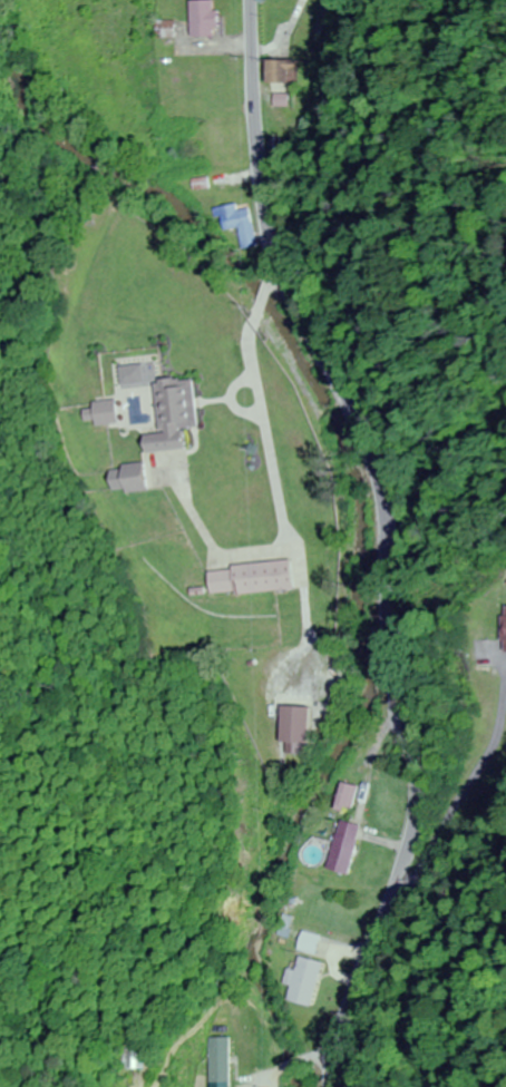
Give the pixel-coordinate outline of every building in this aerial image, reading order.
[(223,36),(223,0),(197,0),(197,36),(223,36)] [(273,83),(292,83),(292,71),(299,71),(299,60),(273,60),(273,83)] [(229,184),(229,173),(216,174),(216,185),(229,184)] [(255,208),(241,209),(241,205),(234,206),(235,248),(257,247),(255,208)] [(136,453),(178,449),(176,429),(193,428),(189,379),(161,381),(161,378),(149,379),(154,441),(135,442),(136,453)] [(113,419),(107,398),(84,403),(85,408),(74,410),(78,428),(113,419)] [(140,492),(140,467),(101,467),(101,492),(140,492)] [(287,563),(201,567),(202,596),(288,592),(287,563)] [(282,707),(281,744),(310,745),(311,707),(282,707)] [(358,788),(339,783),(331,810),(350,815),(358,788)] [(359,826),(338,821),(326,870),(347,875),(359,826)] [(294,1001),(317,1006),(327,961),(305,955),(302,970),(293,968),(290,984),(297,986),(294,1001)] [(208,1082),(232,1082),(232,1037),(208,1037),(208,1082)]
